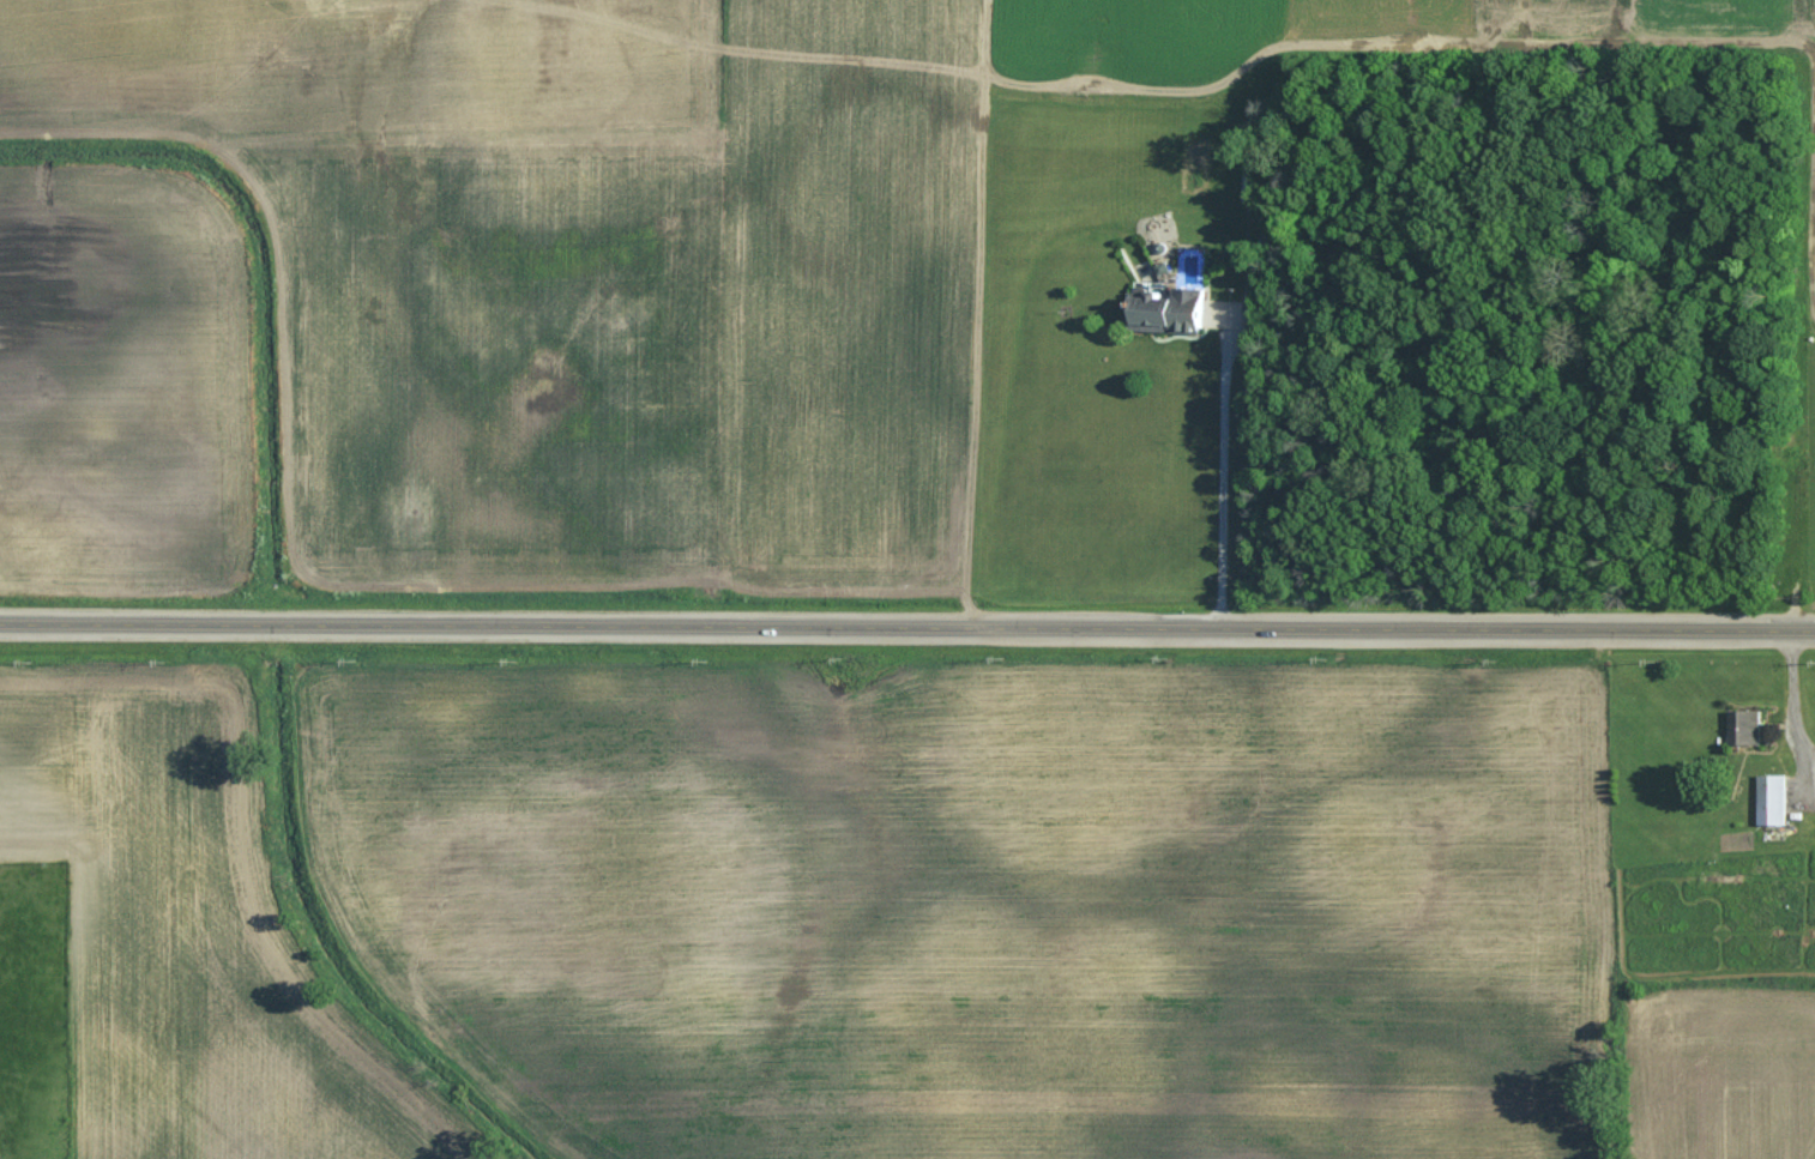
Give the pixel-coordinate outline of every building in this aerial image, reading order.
[(1207,246),(1177,245),(1176,295),(1135,294),(1134,331),(1205,332),(1207,246)] [(1766,746),(1766,710),(1732,710),(1732,746),(1766,746)] [(1791,775),(1763,775),(1763,827),(1791,827),(1791,775)]
